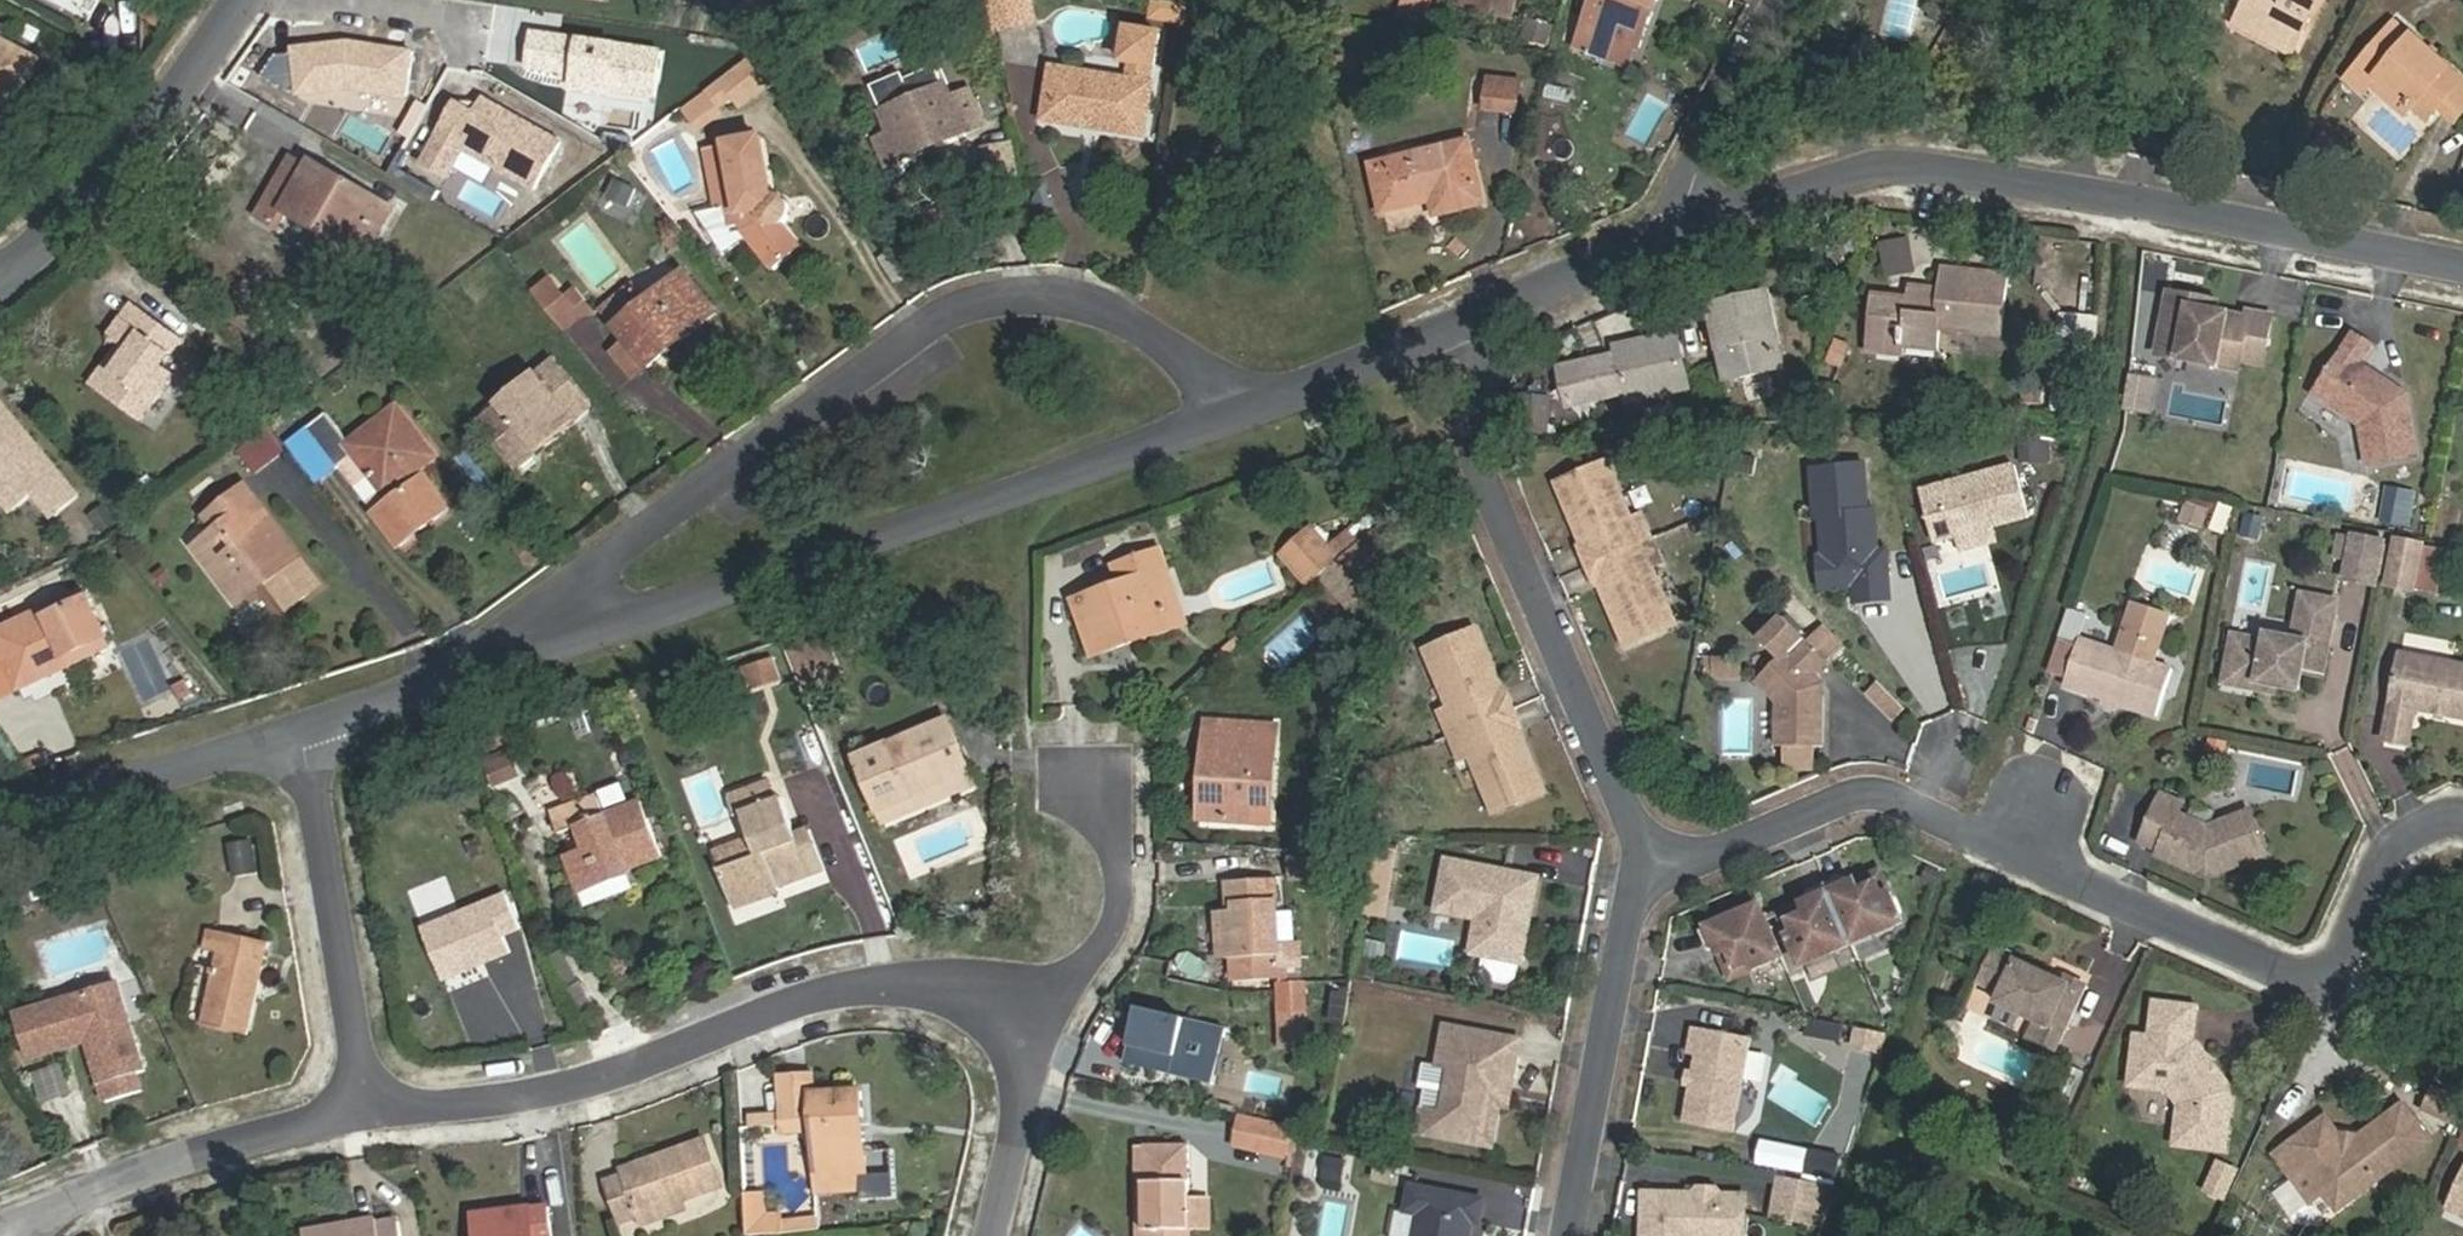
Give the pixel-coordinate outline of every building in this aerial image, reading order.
[(1160,0),(1151,0),(1148,19),(1186,27),(1190,6),(1160,0)] [(1514,15),(1517,0),(1481,0),(1479,8),(1514,15)] [(1634,47),(1642,49),(1660,0),(1594,0),(1576,48),(1602,58),(1610,37),(1634,47)] [(2308,0),(2249,0),(2237,23),(2269,41),(2278,24),(2302,36),(2311,17),(2302,12),(2308,0)] [(2311,17),(2321,0),(2308,0),(2302,12),(2311,17)] [(1521,34),(1550,40),(1553,25),(1524,19),(1521,34)] [(2397,21),(2381,38),(2397,52),(2411,35),(2397,21)] [(2293,53),(2302,36),(2278,24),(2269,41),(2292,53),(2293,53)] [(1147,136),(1156,81),(1152,81),(1154,67),(1158,68),(1162,32),(1130,26),(1125,60),(1132,61),(1129,76),(1049,63),(1041,119),(1147,136)] [(2462,82),(2411,35),(2397,52),(2381,38),(2345,79),(2362,94),(2371,86),(2378,78),(2410,107),(2426,122),(2436,111),(2462,82)] [(1627,67),(1634,47),(1610,37),(1602,58),(1627,67)] [(0,44),(0,131),(35,62),(0,44)] [(689,57),(644,88),(659,111),(705,80),(689,57)] [(731,67),(681,111),(701,133),(751,89),(731,67)] [(1483,74),(1481,113),(1519,115),(1522,77),(1483,74)] [(2402,115),(2410,107),(2378,78),(2371,86),(2402,115)] [(2436,111),(2453,126),(2462,114),(2462,84),(2462,82),(2436,111)] [(915,137),(921,153),(979,127),(966,96),(951,102),(943,84),(882,109),(891,133),(895,143),(915,137)] [(895,143),(891,133),(876,139),(887,167),(921,153),(915,137),(895,143)] [(739,206),(741,226),(773,270),(800,249),(787,230),(794,221),(796,216),(796,210),(795,205),(792,200),(788,196),(784,193),(776,191),(774,190),(767,140),(729,146),(731,166),(711,168),(717,209),(725,209),(739,206)] [(1439,217),(1486,205),(1470,140),(1372,164),(1384,214),(1435,201),(1439,217)] [(731,166),(729,146),(709,150),(711,168),(731,166)] [(341,187),(347,179),(313,160),(309,165),(293,156),(258,215),(280,229),(291,210),(318,227),(342,241),(333,255),(350,266),(382,212),(341,187)] [(395,207),(347,179),(341,187),(382,212),(350,266),(358,270),(379,234),(395,207)] [(616,179),(601,207),(623,218),(638,190),(616,179)] [(739,206),(725,209),(727,227),(741,226),(739,206)] [(310,241),(333,255),(342,241),(318,227),(310,241)] [(2002,303),(2006,276),(1946,268),(1943,290),(1909,286),(1907,298),(1876,295),(1867,355),(1902,358),(1904,348),(1940,351),(1943,331),(1998,338),(2002,303)] [(600,309),(627,343),(648,368),(670,349),(661,338),(707,301),(684,271),(650,296),(645,301),(632,284),(600,309)] [(533,292),(564,329),(591,308),(576,289),(566,295),(552,279),(533,292)] [(1713,306),(1728,379),(1783,368),(1768,294),(1713,306)] [(2186,312),(2189,300),(2157,294),(2145,360),(2228,375),(2231,362),(2233,347),(2255,351),(2261,318),(2237,315),(2236,321),(2205,315),(2186,312)] [(2207,303),(2189,300),(2186,312),(2205,315),(2207,303)] [(716,312),(707,301),(661,338),(670,349),(716,312)] [(183,339),(179,336),(132,304),(112,335),(124,344),(93,386),(143,421),(173,376),(163,369),(183,339)] [(2096,355),(2099,316),(2064,313),(2062,353),(2096,355)] [(2365,344),(2346,333),(2310,392),(2357,421),(2364,465),(2412,457),(2403,395),(2352,364),(2365,344)] [(1617,347),(1630,403),(1689,390),(1676,334),(1617,347)] [(1826,363),(1842,368),(1850,343),(1835,338),(1826,363)] [(648,368),(627,343),(612,355),(631,380),(648,368)] [(2253,366),(2255,351),(2233,347),(2231,362),(2253,366)] [(592,408),(555,362),(487,418),(523,463),(556,437),(592,408)] [(83,496),(0,399),(0,502),(12,515),(31,499),(52,523),(83,496)] [(374,516),(391,539),(411,524),(419,535),(452,509),(418,465),(432,453),(398,406),(351,440),(331,414),(308,431),(337,468),(354,455),(390,503),(374,516)] [(237,447),(253,474),(286,455),(270,428),(237,447)] [(337,468),(308,431),(291,444),(318,481),(337,468)] [(2051,439),(2021,436),(2019,463),(2049,465),(2051,439)] [(2014,460),(1920,486),(1935,537),(1975,527),(1977,521),(1985,519),(1991,522),(2028,511),(2014,460)] [(1594,565),(1628,645),(1678,624),(1654,568),(1665,562),(1655,539),(1645,515),(1634,519),(1609,461),(1558,482),(1594,565)] [(1876,461),(1811,465),(1820,589),(1850,587),(1851,603),(1885,601),(1876,461)] [(271,567),(298,604),(324,586),(293,547),(246,486),(205,517),(216,530),(225,542),(204,557),(233,595),(271,567)] [(2407,490),(2382,486),(2374,521),(2399,526),(2407,490)] [(100,536),(117,525),(104,505),(87,516),(100,536)] [(2259,547),(2265,515),(2244,511),(2238,543),(2259,547)] [(399,550),(419,535),(411,524),(391,539),(399,550)] [(1398,554),(1375,526),(1357,541),(1337,559),(1360,586),(1398,554)] [(1310,527),(1278,556),(1306,587),(1337,559),(1327,547),(1310,527)] [(225,542),(216,530),(195,546),(204,557),(225,542)] [(1357,541),(1347,530),(1327,547),(1337,559),(1357,541)] [(2383,539),(2360,534),(2350,583),(2374,587),(2383,539)] [(2390,540),(2381,584),(2407,589),(2416,545),(2390,540)] [(1148,573),(1167,566),(1161,548),(1119,562),(1125,581),(1073,598),(1094,656),(1129,644),(1125,631),(1163,618),(1148,573)] [(1186,624),(1167,566),(1148,573),(1163,618),(1125,631),(1129,644),(1186,624)] [(289,611),(298,604),(271,567),(233,595),(240,605),(268,583),(289,611)] [(50,616),(89,598),(85,589),(46,608),(50,616)] [(2292,596),(2289,615),(2328,620),(2331,602),(2292,596)] [(104,629),(89,598),(50,616),(46,608),(0,630),(0,695),(17,686),(71,660),(66,648),(104,629)] [(2158,615),(2121,604),(2115,624),(2152,635),(2158,615)] [(2328,620),(2289,615),(2285,640),(2260,635),(2259,643),(2226,638),(2216,684),(2250,690),(2251,683),(2271,686),(2291,690),(2294,672),(2318,675),(2328,620)] [(1782,616),(1763,635),(1783,655),(1757,681),(1778,702),(1778,746),(1822,747),(1823,694),(1819,694),(1819,680),(1814,675),(1827,662),(1782,616)] [(2152,635),(2115,624),(2107,650),(2072,640),(2069,647),(2059,679),(2057,686),(2148,714),(2163,667),(2144,661),(2133,658),(2135,649),(2147,653),(2152,635)] [(1471,754),(1494,810),(1544,791),(1509,711),(1474,628),(1425,648),(1451,709),(1441,713),(1451,736),(1461,759),(1471,754)] [(66,648),(71,660),(110,641),(104,629),(66,648)] [(791,650),(810,695),(847,680),(827,634),(791,650)] [(2059,679),(2069,647),(2046,639),(2034,671),(2059,679)] [(2144,661),(2147,653),(2135,649),(2133,658),(2144,661)] [(749,690),(782,681),(775,657),(742,666),(749,690)] [(2409,724),(2411,711),(2462,721),(2462,668),(2398,657),(2386,721),(2409,724)] [(1720,660),(1707,660),(1707,678),(1719,678),(1720,660)] [(1743,679),(1744,661),(1720,660),(1719,678),(1743,679)] [(173,681),(178,692),(189,686),(184,675),(173,681)] [(1893,724),(1908,709),(1878,680),(1863,694),(1893,724)] [(2269,694),(2271,686),(2251,683),(2250,690),(2269,694)] [(1753,756),(1754,699),(1723,698),(1722,755),(1753,756)] [(883,821),(903,813),(899,802),(971,772),(949,718),(856,755),(883,821)] [(1207,718),(1202,779),(1211,780),(1208,820),(1253,822),(1261,722),(1207,718)] [(2405,748),(2409,724),(2386,721),(2381,744),(2405,748)] [(1261,722),(1253,822),(1274,823),(1281,723),(1261,722)] [(493,788),(521,778),(511,749),(483,759),(493,788)] [(971,772),(899,802),(903,813),(904,814),(976,784),(971,772)] [(737,814),(744,811),(777,799),(768,776),(728,792),(737,814)] [(1199,819),(1208,820),(1211,780),(1202,779),(1199,819)] [(2173,798),(2150,789),(2129,838),(2150,846),(2147,853),(2194,873),(2256,853),(2239,809),(2197,824),(2167,810),(2173,798)] [(579,887),(625,870),(661,857),(639,801),(602,814),(596,795),(553,811),(559,830),(575,825),(583,850),(567,856),(579,887)] [(744,811),(754,839),(758,851),(724,863),(737,898),(740,899),(743,898),(749,902),(753,901),(755,900),(757,897),(758,894),(758,893),(823,868),(813,840),(799,845),(781,798),(777,799),(744,811)] [(720,851),(724,863),(758,851),(754,839),(720,851)] [(252,840),(228,843),(232,874),(256,871),(252,840)] [(1490,930),(1486,955),(1525,962),(1532,927),(1523,915),(1526,897),(1536,899),(1540,878),(1450,862),(1441,912),(1482,919),(1483,919),(1490,930)] [(630,884),(625,870),(579,887),(584,901),(630,884)] [(1301,879),(1311,879),(1336,878),(1301,870),(1301,879)] [(1296,938),(1291,937),(1279,939),(1278,906),(1276,877),(1227,881),(1229,911),(1216,912),(1218,957),(1223,957),(1276,953),(1277,965),(1277,967),(1278,967),(1284,966),(1298,965),(1298,959),(1296,938)] [(1884,877),(1852,889),(1856,900),(1881,890),(1887,902),(1893,900),(1884,877)] [(1792,940),(1803,969),(1853,948),(1904,928),(1893,900),(1887,902),(1881,890),(1856,900),(1852,889),(1848,881),(1830,888),(1811,896),(1815,904),(1819,914),(1793,924),(1799,937),(1792,940)] [(511,955),(510,950),(504,937),(519,932),(506,897),(424,928),(443,976),(478,963),(480,967),(511,955)] [(1532,927),(1536,899),(1526,897),(1523,915),(1532,927)] [(1782,917),(1792,940),(1799,937),(1793,924),(1819,914),(1815,904),(1782,917)] [(1279,939),(1291,937),(1288,906),(1278,906),(1279,939)] [(1757,976),(1786,964),(1764,909),(1704,935),(1712,954),(1721,950),(1730,946),(1741,972),(1754,966),(1757,976)] [(1483,919),(1482,919),(1475,954),(1486,955),(1490,930),(1483,919)] [(218,952),(202,1021),(249,1032),(269,942),(207,930),(202,949),(218,952)] [(1730,946),(1721,950),(1736,985),(1757,976),(1754,966),(1741,972),(1730,946)] [(2029,1016),(2055,1027),(2077,979),(2058,970),(2053,979),(2003,957),(2002,951),(1992,947),(1989,950),(1982,947),(1970,978),(1992,988),(1988,998),(2029,1016)] [(1223,957),(1224,976),(1278,972),(1278,967),(1277,967),(1277,965),(1276,953),(1223,957)] [(563,954),(552,961),(581,1009),(592,1002),(563,954)] [(1280,1009),(1304,1007),(1302,981),(1285,982),(1284,966),(1278,967),(1278,972),(1279,982),(1280,1009)] [(78,997),(91,1041),(107,1100),(143,1091),(138,1072),(146,1070),(122,985),(78,997)] [(78,1045),(91,1041),(78,997),(65,1000),(78,1045)] [(2187,1004),(2148,999),(2143,1033),(2128,1031),(2121,1081),(2159,1086),(2170,1103),(2165,1142),(2215,1149),(2224,1090),(2182,1040),(2187,1004)] [(1280,1009),(1283,1042),(1307,1041),(1304,1007),(1280,1009)] [(1122,1063),(1211,1086),(1225,1030),(1136,1008),(1122,1063)] [(2048,1044),(2055,1027),(2029,1016),(2021,1033),(2048,1044)] [(1523,1041),(1447,1027),(1444,1045),(1520,1059),(1523,1041)] [(1697,1031),(1691,1057),(1700,1059),(1697,1078),(1694,1089),(1687,1126),(1734,1136),(1753,1042),(1697,1031)] [(1520,1059),(1444,1045),(1440,1067),(1454,1069),(1445,1113),(1424,1109),(1419,1134),(1495,1149),(1503,1108),(1508,1079),(1516,1080),(1520,1059)] [(815,1130),(816,1169),(865,1168),(862,1089),(813,1091),(812,1074),(781,1075),(784,1131),(815,1130)] [(1694,1089),(1697,1078),(1691,1077),(1689,1088),(1694,1089)] [(1516,1080),(1508,1079),(1503,1108),(1510,1110),(1516,1080)] [(2432,1088),(2422,1110),(2452,1124),(2462,1101),(2432,1088)] [(2335,1140),(2331,1133),(2318,1114),(2267,1152),(2280,1171),(2294,1161),(2303,1172),(2313,1187),(2351,1190),(2416,1144),(2417,1133),(2397,1104),(2352,1135),(2345,1141),(2335,1140)] [(1291,1158),(1295,1124),(1236,1117),(1231,1151),(1291,1158)] [(2352,1135),(2331,1133),(2335,1140),(2345,1141),(2352,1135)] [(621,1221),(650,1211),(682,1199),(724,1184),(705,1138),(624,1168),(625,1173),(606,1180),(621,1221)] [(1137,1145),(1136,1235),(1193,1235),(1193,1228),(1207,1229),(1208,1198),(1185,1198),(1184,1145),(1137,1145)] [(1810,1149),(1804,1177),(1836,1183),(1841,1155),(1810,1149)] [(2288,1182),(2303,1172),(2294,1161),(2280,1171),(2288,1182)] [(2460,1162),(2440,1207),(2462,1217),(2462,1163),(2460,1162)] [(2230,1175),(2211,1166),(2197,1196),(2216,1205),(2230,1175)] [(865,1168),(816,1169),(816,1190),(866,1188),(865,1168)] [(1812,1227),(1821,1186),(1779,1178),(1771,1220),(1812,1227)] [(2289,1220),(2308,1210),(2293,1181),(2274,1191),(2289,1220)] [(1411,1186),(1406,1210),(1420,1213),(1415,1235),(1469,1235),(1472,1221),(1478,1222),(1483,1200),(1411,1186)] [(1823,1229),(1835,1189),(1821,1186),(1812,1227),(1823,1229)] [(2336,1201),(2351,1190),(2313,1187),(2323,1200),(2336,1201)] [(1645,1235),(1745,1235),(1746,1199),(1723,1198),(1716,1192),(1700,1192),(1694,1198),(1646,1197),(1645,1235)] [(749,1194),(750,1233),(783,1232),(782,1211),(769,1212),(768,1193),(749,1194)] [(682,1199),(650,1211),(654,1221),(686,1210),(682,1199)] [(478,1235),(553,1235),(549,1204),(475,1214),(478,1235)] [(307,1235),(401,1235),(398,1219),(383,1221),(382,1216),(306,1229),(307,1235)]
